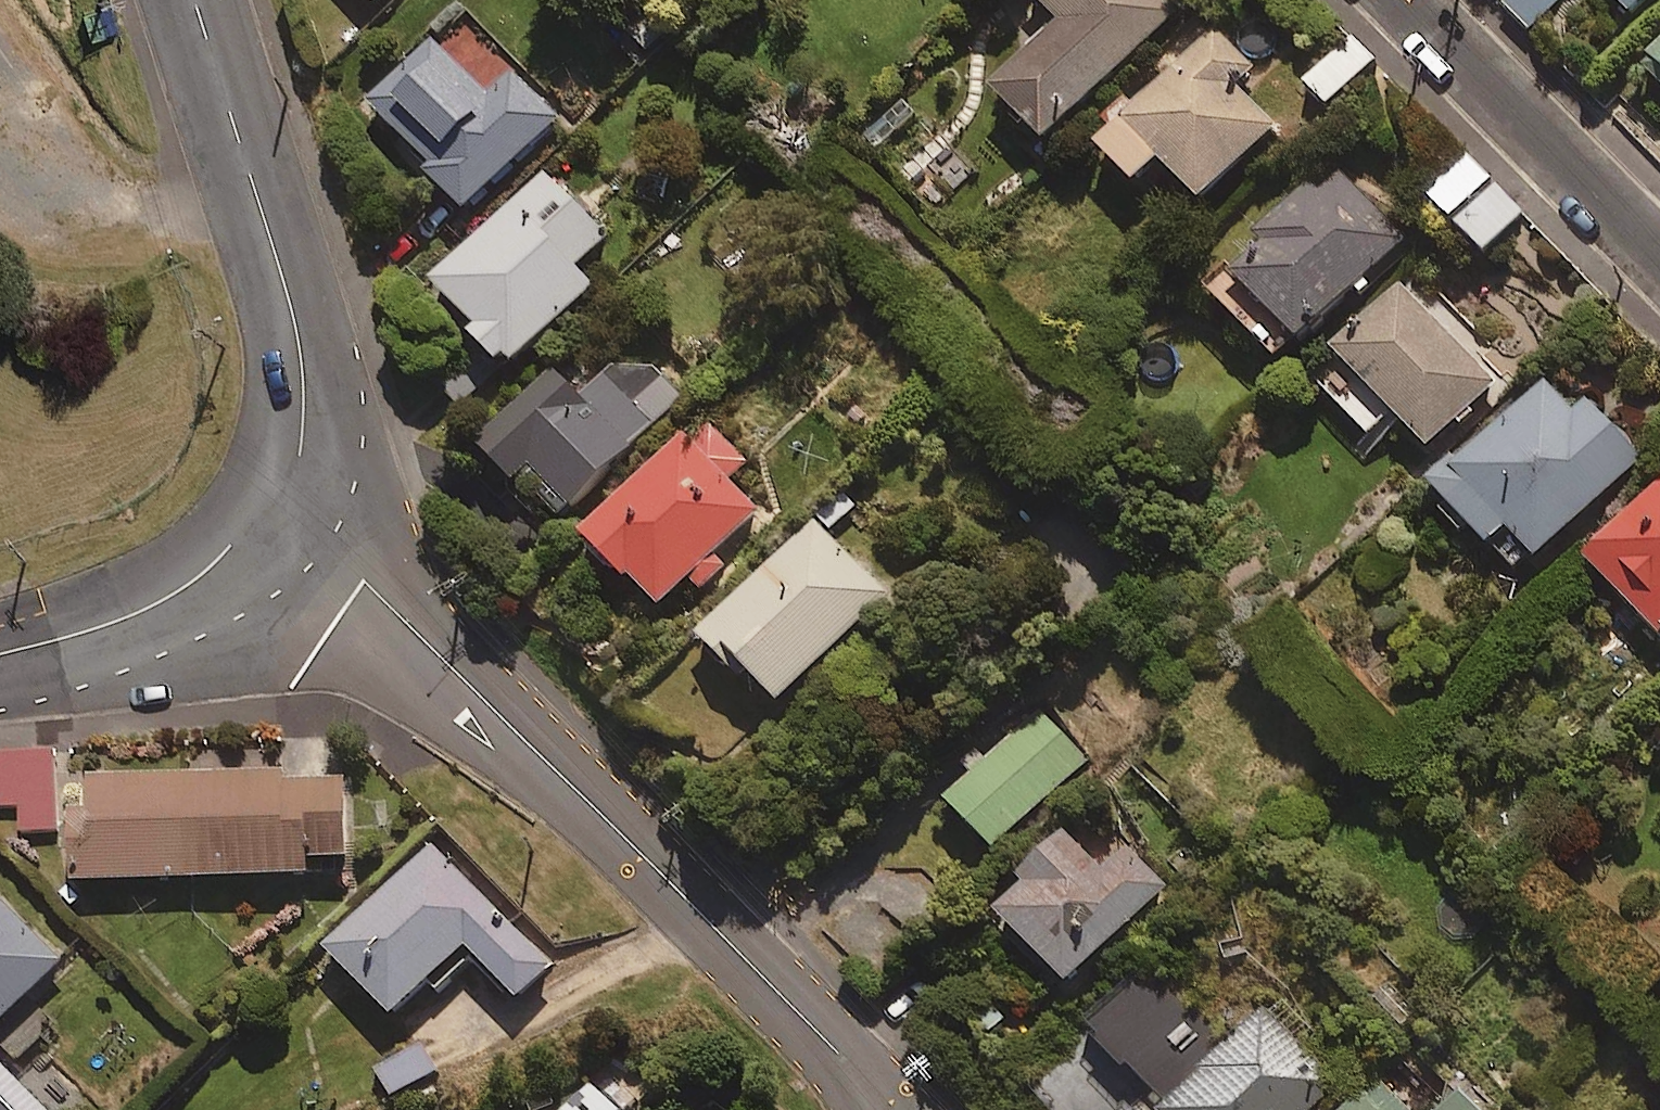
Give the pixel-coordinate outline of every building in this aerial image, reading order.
[(379,8),(387,0),(371,0),(379,8)] [(1171,0),(1038,0),(1066,27),(999,97),(1055,150),(1185,13),(1171,0)] [(1628,23),(1650,0),(1605,0),(1628,23)] [(1259,73),(1206,22),(1092,141),(1144,192),(1167,168),(1209,208),(1281,134),(1239,95),(1259,73)] [(496,103),(434,43),(371,108),(437,173),(431,179),(471,218),(563,124),(518,80),(496,103)] [(1381,69),(1357,44),(1310,87),(1335,113),(1381,69)] [(1637,76),(1659,99),(1659,53),(1637,76)] [(1460,225),(1497,189),(1471,162),(1433,198),(1460,225)] [(1412,242),(1335,167),(1267,238),(1273,245),(1219,301),(1289,369),(1412,242)] [(611,241),(547,179),(431,300),(514,380),(598,292),(580,274),(611,241)] [(1497,189),(1460,225),(1491,258),(1528,221),(1497,189)] [(1501,386),(1404,290),(1337,357),(1435,453),(1501,386)] [(494,376),(469,353),(438,385),(463,409),(494,376)] [(689,398),(653,364),(625,394),(611,381),(588,405),(558,377),(485,454),(565,529),(689,398)] [(1580,415),(1551,387),(1477,463),(1470,456),(1435,491),(1529,583),(1648,461),(1590,405),(1580,415)] [(750,466),(707,423),(589,542),(666,617),(698,585),(708,595),(727,577),(715,565),(764,515),(732,484),(750,466)] [(1593,564),(1659,634),(1659,500),(1593,564)] [(894,601),(817,526),(706,641),(783,716),(894,601)] [(1086,757),(1036,711),(949,806),(1000,852),(1086,757)] [(54,756),(0,760),(0,809),(23,808),(25,836),(59,833),(54,756)] [(286,778),(96,784),(98,819),(73,820),(75,890),(315,882),(315,866),(354,865),(351,786),(287,788),(286,778)] [(1107,872),(1072,839),(998,917),(1074,990),(1170,890),(1128,850),(1107,872)] [(563,968),(436,843),(328,954),(400,1025),(471,954),(525,1007),(563,968)] [(68,970),(0,902),(0,1037),(68,970)] [(1090,1029),(1155,1091),(1137,1109),(1319,1109),(1346,1082),(1267,1007),(1231,1045),(1150,967),(1090,1029)] [(440,1076),(426,1052),(381,1078),(396,1102),(440,1076)] [(642,1101),(608,1069),(568,1109),(634,1109),(642,1101)] [(1382,1089),(1361,1109),(1404,1109),(1382,1089)] [(1466,1102),(1458,1109),(1475,1109),(1466,1102)]
